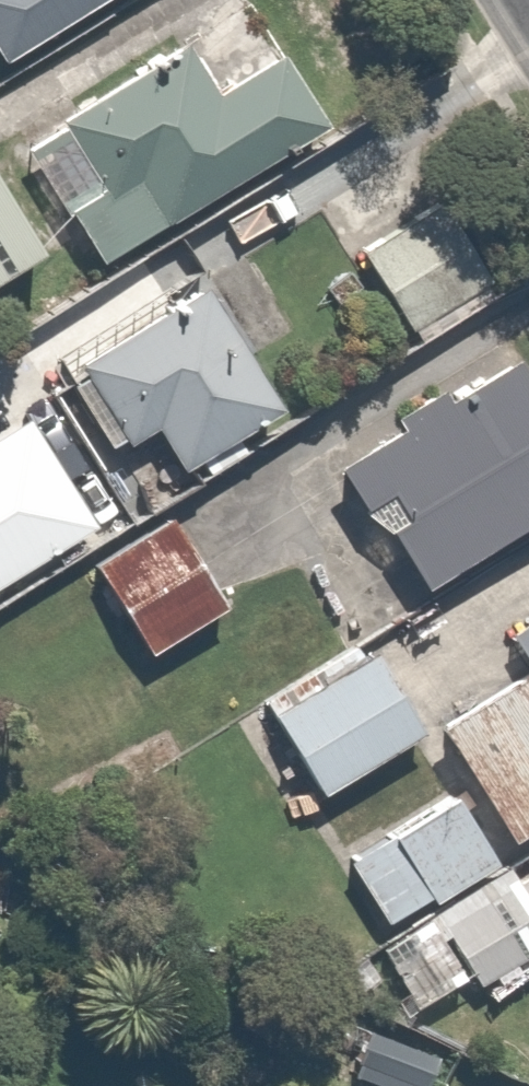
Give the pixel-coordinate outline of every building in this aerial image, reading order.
[(105,0),(0,0),(0,57),(105,0)] [(7,183),(75,292),(308,148),(260,71),(200,108),(173,64),(48,141),(55,153),(7,183)] [(0,218),(0,291),(33,270),(0,218)] [(428,231),(354,280),(398,346),(473,297),(428,231)] [(194,306),(40,394),(87,475),(142,444),(173,499),(273,442),(194,306)] [(404,621),(528,548),(528,409),(502,363),(372,438),(378,449),(322,482),(351,531),(384,512),(399,538),(366,557),(404,621)] [(78,542),(7,435),(0,439),(0,594),(78,542)] [(161,536),(82,592),(136,669),(216,613),(161,536)] [(490,654),(511,691),(528,681),(528,632),(490,654)] [(360,654),(249,728),(307,815),(418,740),(360,654)] [(431,748),(505,868),(528,853),(528,687),(431,748)] [(458,817),(334,886),(371,953),(496,884),(458,817)] [(437,935),(473,994),(528,960),(528,879),(437,935)]
